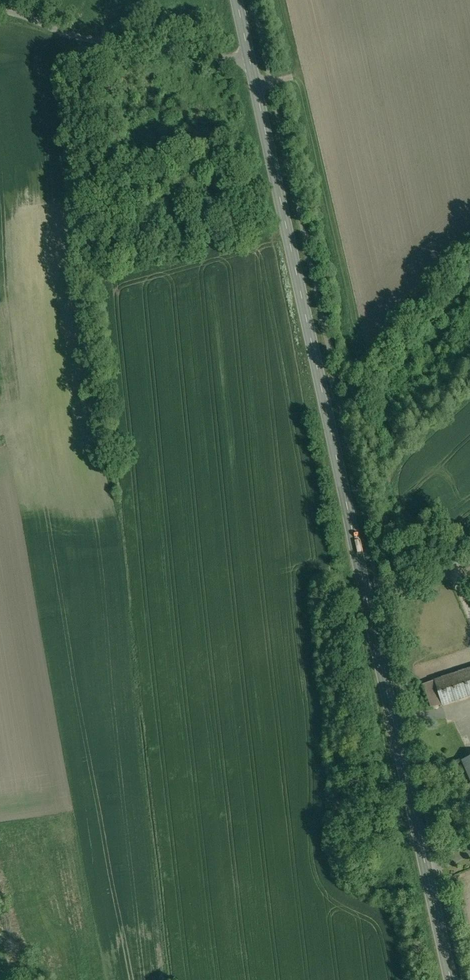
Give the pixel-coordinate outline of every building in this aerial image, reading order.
[(435,681),(443,706),(469,697),(469,669),(435,681)] [(454,721),(428,732),(445,770),(463,761),(469,777),(469,755),(454,721)]
